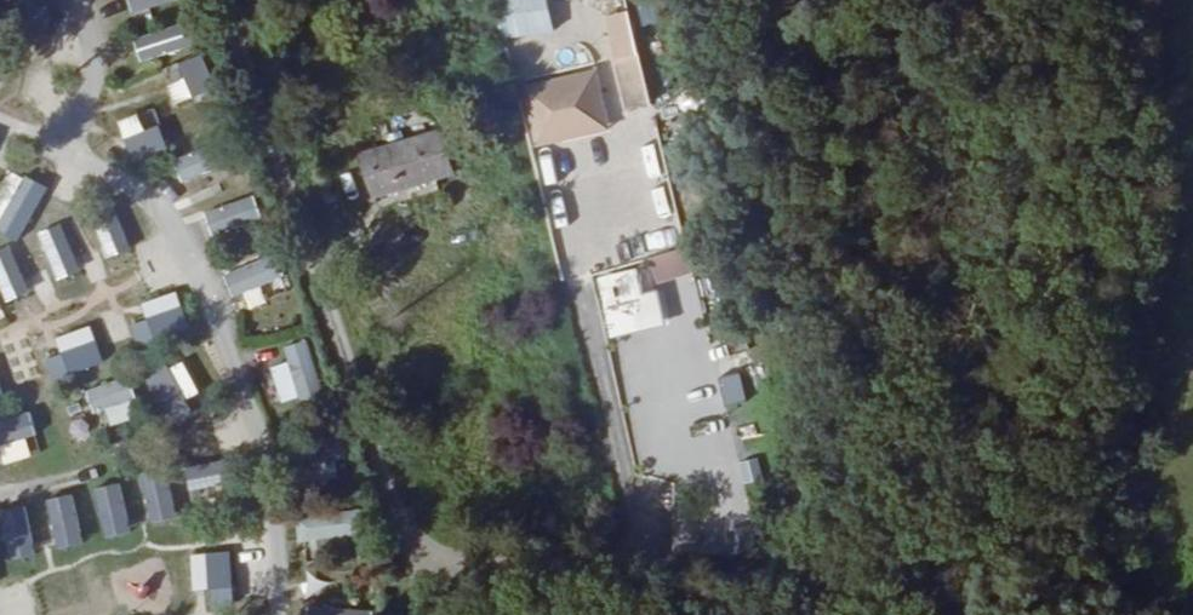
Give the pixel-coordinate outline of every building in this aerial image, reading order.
[(175,3),(175,0),(126,0),(127,10),(175,3)] [(501,34),(547,32),(546,0),(499,0),(501,34)] [(138,62),(193,43),(184,20),(130,38),(138,62)] [(623,107),(648,102),(635,49),(611,55),(623,107)] [(594,65),(518,85),(535,147),(611,127),(594,65)] [(454,171),(441,130),(363,153),(373,189),(401,182),(402,187),(454,171)] [(177,177),(223,163),(217,142),(171,156),(177,177)] [(204,207),(209,231),(255,222),(250,198),(204,207)] [(685,245),(647,254),(653,282),(692,273),(685,245)] [(230,296),(278,276),(268,253),(220,273),(230,296)] [(634,266),(593,275),(607,336),(662,323),(654,288),(640,291),(634,266)] [(679,318),(693,317),(692,287),(678,287),(679,318)] [(94,363),(108,356),(92,324),(79,331),(94,363)] [(302,338),(280,347),(288,367),(310,358),(302,338)] [(144,359),(151,403),(193,397),(188,371),(198,369),(195,352),(144,359)] [(309,359),(268,369),(277,401),(317,391),(309,359)] [(8,383),(0,370),(0,389),(8,383)] [(90,385),(98,425),(134,417),(125,378),(90,385)] [(34,435),(27,409),(0,416),(0,444),(34,435)] [(744,515),(734,469),(731,453),(708,457),(721,519),(744,515)] [(191,473),(134,476),(137,520),(194,517),(191,473)] [(107,494),(82,497),(85,524),(110,521),(107,494)] [(13,535),(18,552),(57,540),(44,500),(0,514),(0,539),(13,535)] [(329,536),(332,558),(353,555),(346,507),(292,514),(295,541),(329,536)] [(0,565),(0,571),(10,598),(72,575),(60,543),(0,565)] [(184,577),(185,596),(171,597),(172,614),(209,614),(207,576),(184,577)] [(303,614),(366,614),(367,607),(303,605),(303,614)]
